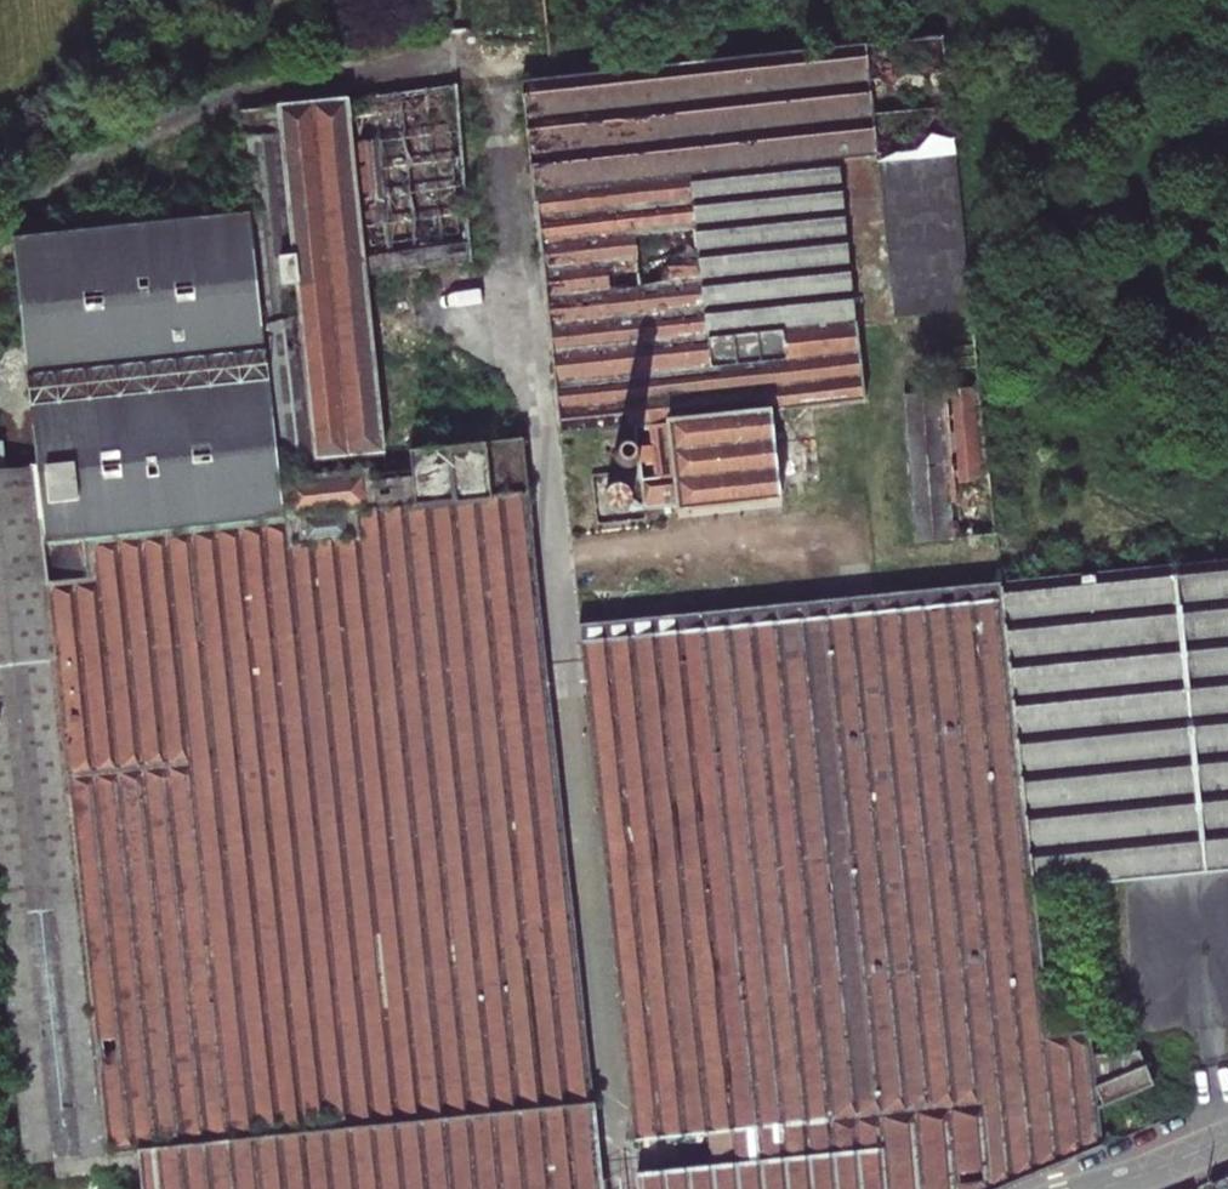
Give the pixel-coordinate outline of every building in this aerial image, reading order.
[(971,309),(944,37),(522,82),(561,436),(635,427),(637,443),(634,441),(627,441),(623,443),(620,445),(618,448),(617,452),(616,456),(618,459),(619,462),(622,465),(626,467),(629,468),(633,467),(636,466),(639,464),(644,506),(677,503),(678,510),(786,498),(777,420),(789,419),(789,409),(869,399),(860,322),(971,309)] [(472,83),(455,85),(472,262),(487,259),(473,85),(472,83)] [(26,1162),(53,1158),(138,1151),(140,1179),(141,1188),(603,1188),(601,1175),(523,439),(412,451),(415,476),(370,481),(369,470),(324,475),(322,460),(385,453),(367,276),(472,262),(455,85),(239,111),(249,214),(285,519),(42,548),(33,465),(0,469),(0,920),(26,1162)] [(8,239),(33,465),(42,548),(285,519),(249,214),(8,239)] [(994,534),(979,385),(903,393),(918,541),(994,534)] [(1001,583),(1034,884),(1227,864),(1227,560),(1001,583)] [(1098,1144),(1095,1106),(1153,1082),(1141,1048),(1090,1053),(1088,1028),(1051,1032),(1034,884),(1001,583),(601,621),(594,565),(572,567),(634,1141),(731,1130),(735,1161),(697,1165),(696,1157),(638,1163),(640,1172),(636,1172),(638,1188),(992,1188),(1098,1144)] [(138,1151),(53,1158),(55,1187),(140,1179),(138,1151)] [(636,1172),(601,1175),(603,1188),(638,1188),(636,1172)] [(1226,1175),(1209,1182),(1212,1188),(1227,1188),(1227,1180),(1226,1175)]
